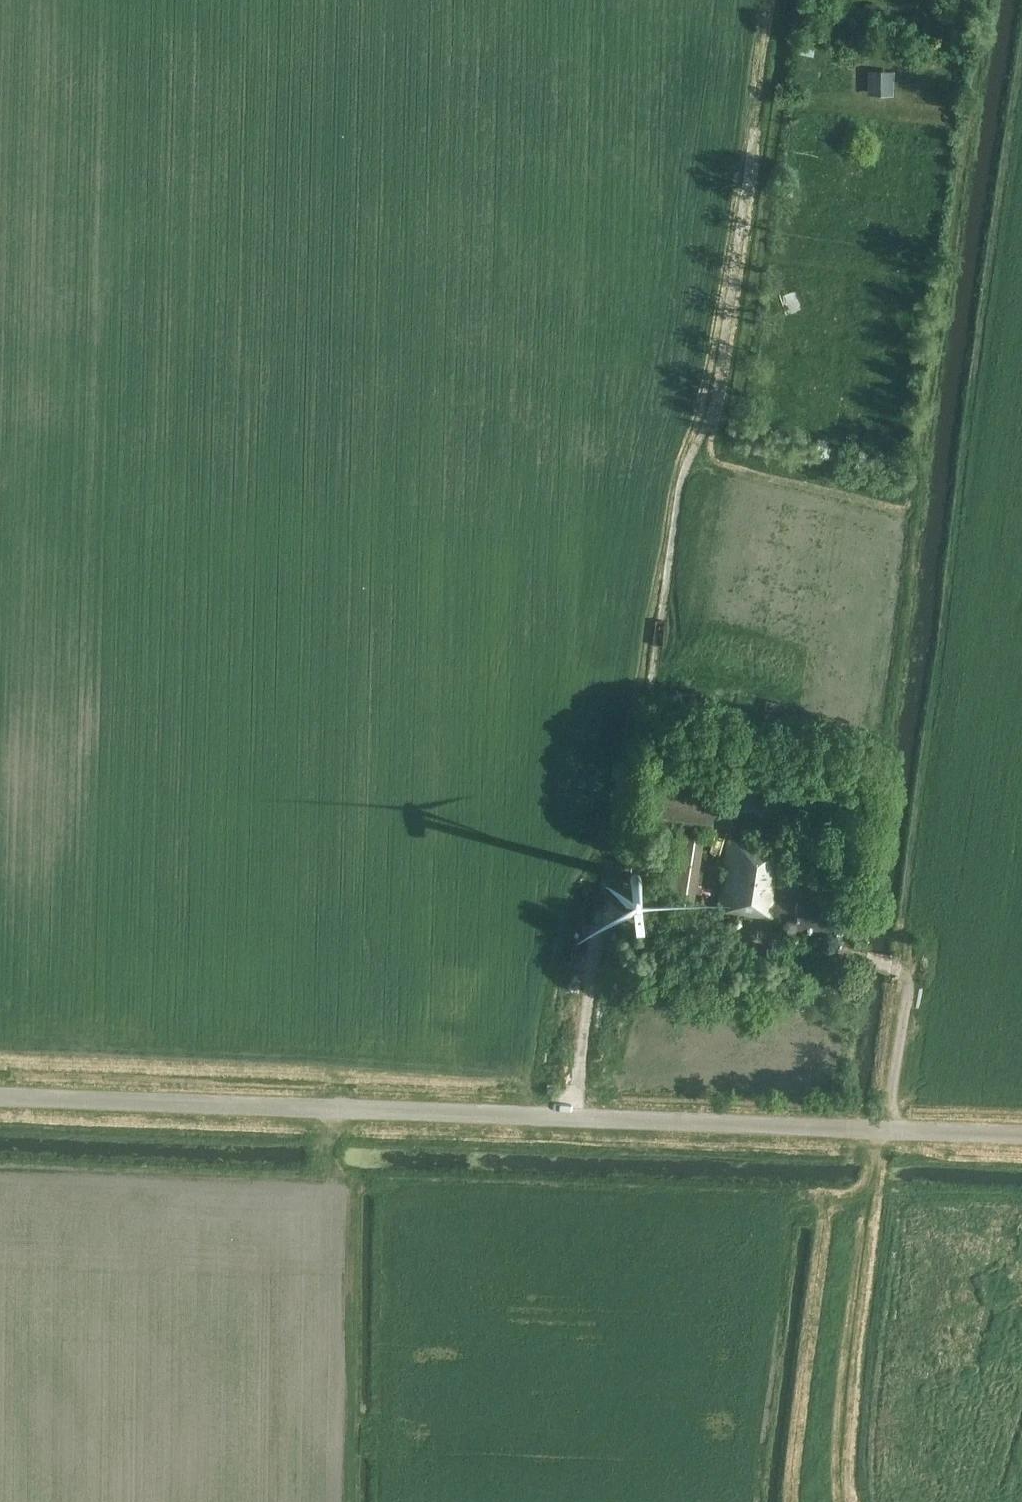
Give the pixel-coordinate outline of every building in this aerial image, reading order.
[(655,823),(713,831),(718,793),(665,785),(655,823)] [(671,830),(661,909),(684,912),(687,890),(690,890),(698,834),(671,830)] [(785,846),(784,846),(728,838),(718,909),(794,919),(793,929),(830,934),(834,905),(778,898),(785,846)]
